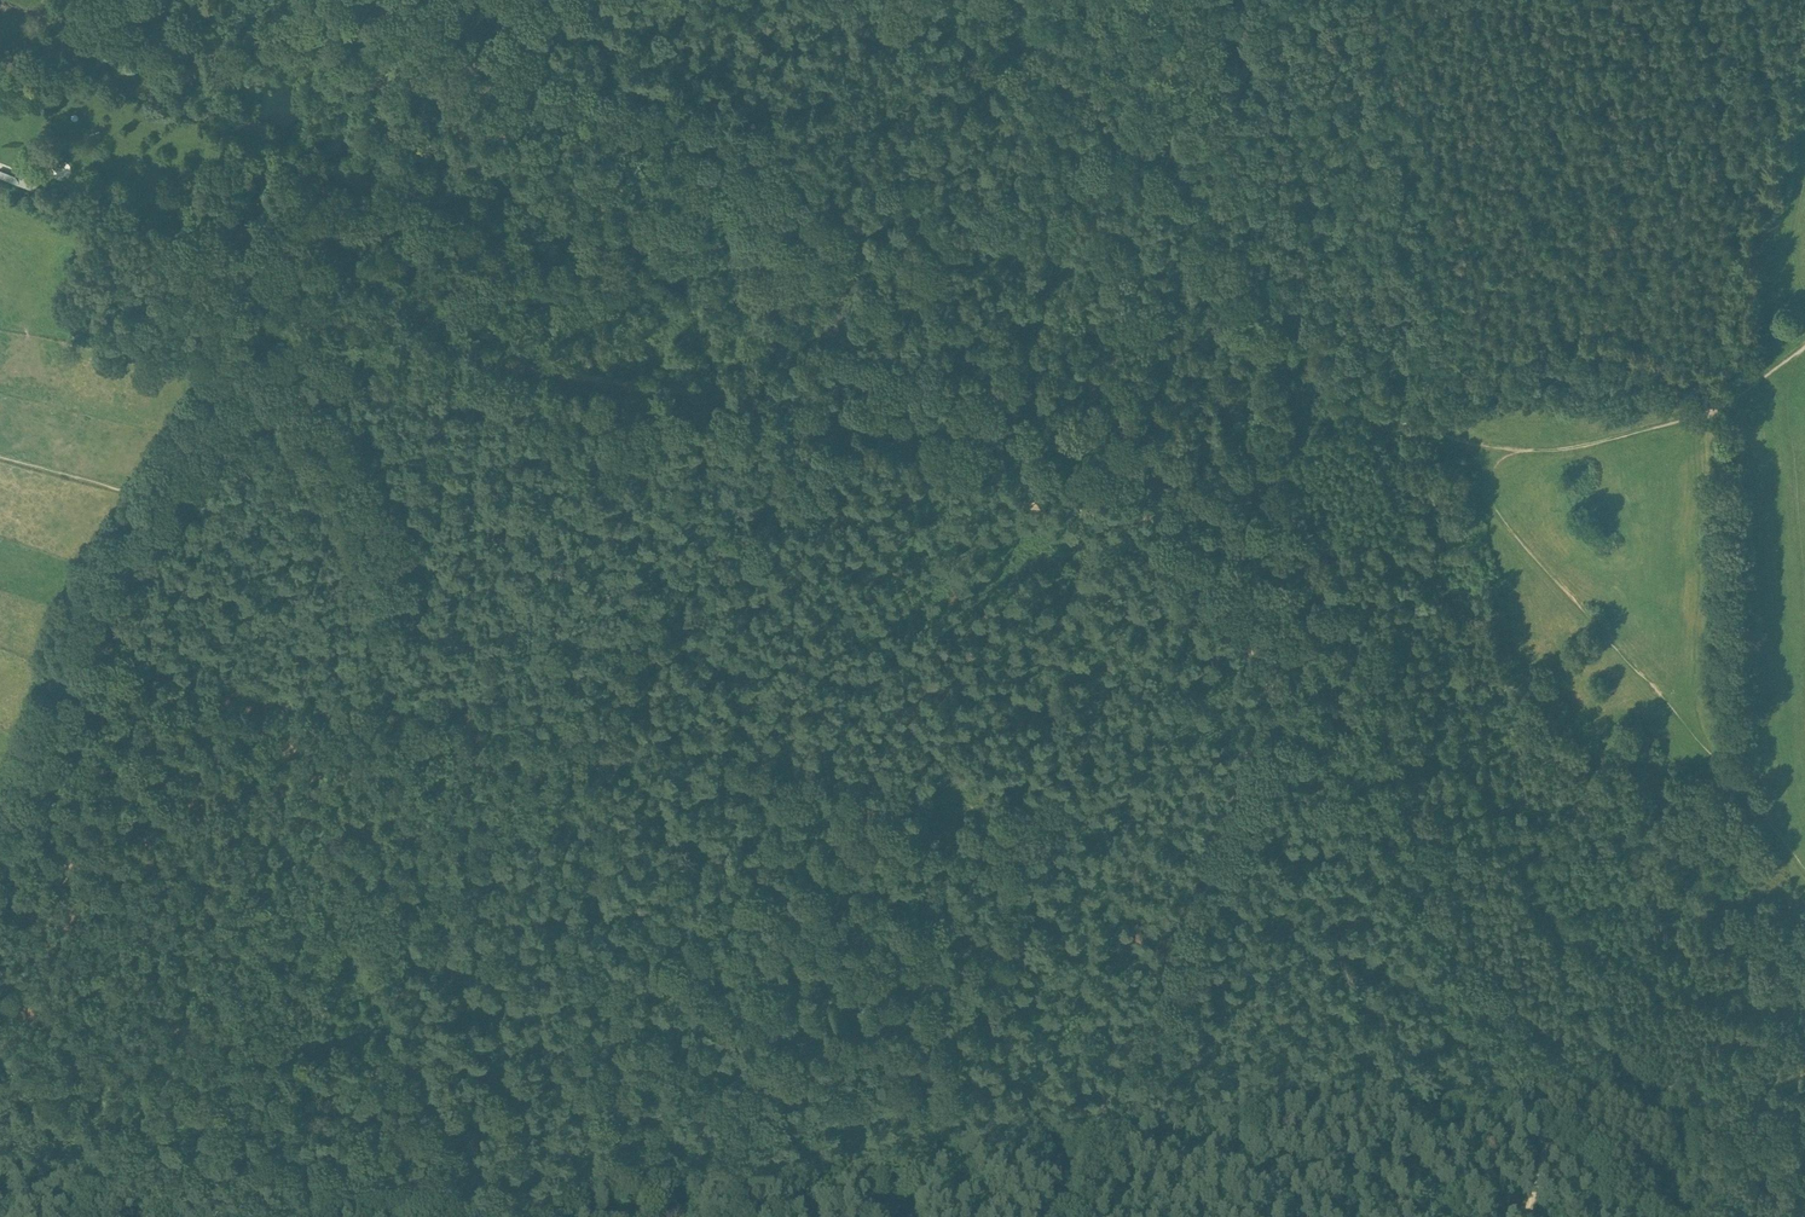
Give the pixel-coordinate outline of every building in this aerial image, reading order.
[(64,167),(56,164),(52,173),(60,176),(64,167)] [(37,189),(40,179),(1,167),(0,170),(0,178),(37,189)]
